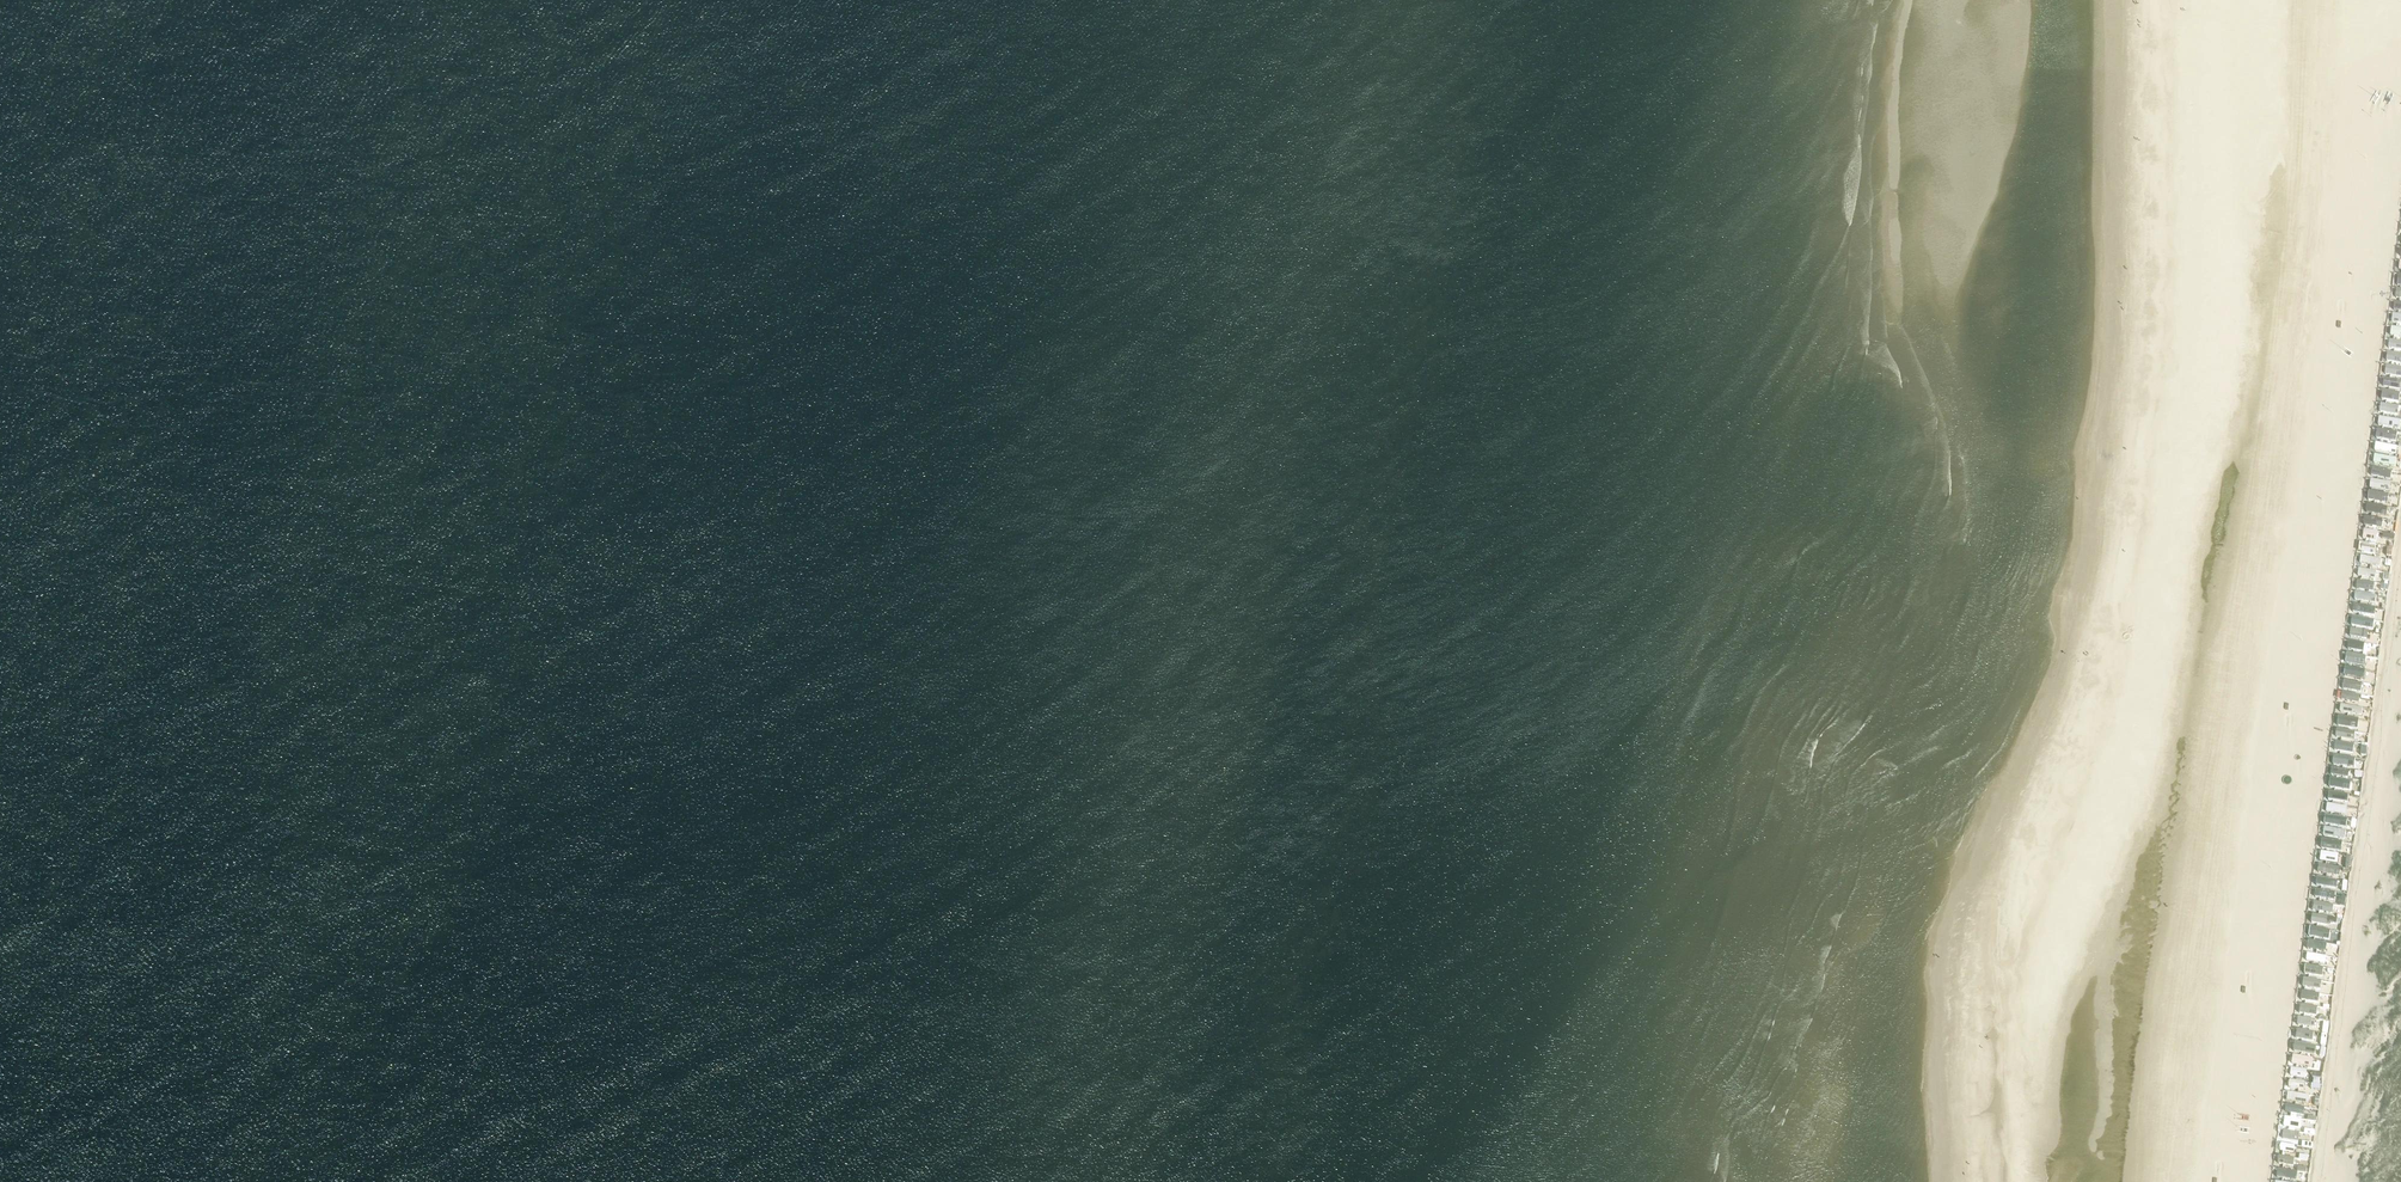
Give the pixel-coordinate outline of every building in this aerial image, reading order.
[(2360,979),(2400,694),(2400,442),(2326,967),(2293,1181),(2329,1181),(2360,979)]
